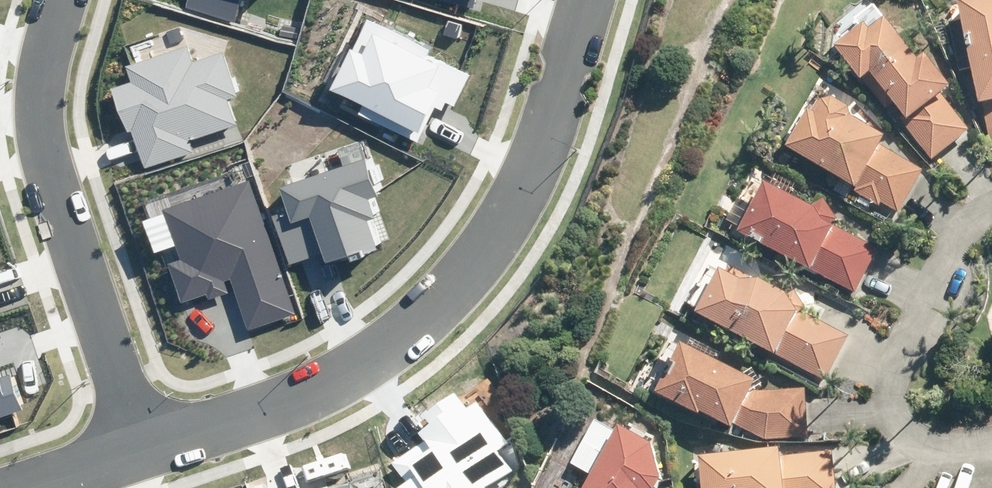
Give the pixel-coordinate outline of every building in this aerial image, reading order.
[(184,8),(234,22),(240,0),(186,0),(184,8)] [(473,10),(476,0),(441,0),(473,10)] [(949,7),(952,22),(947,24),(957,71),(968,69),(975,104),(980,103),(990,150),(991,150),(991,0),(955,0),(956,5),(949,7)] [(901,117),(898,119),(930,160),(967,130),(938,93),(946,87),(922,54),(914,60),(882,19),(866,31),(860,24),(831,47),(857,80),(859,78),(884,110),(891,104),(901,117)] [(358,114),(418,142),(434,106),(442,110),(445,103),(454,107),(470,75),(428,56),(430,50),(367,20),(353,50),(351,49),(331,91),(362,106),(358,114)] [(192,63),(186,44),(123,67),(128,82),(110,89),(126,132),(131,130),(145,168),(195,150),(191,140),(238,124),(229,99),(237,96),(221,52),(192,63)] [(849,187),(854,189),(852,191),(877,205),(878,202),(896,212),(920,170),(875,144),(880,136),(846,116),(844,107),(829,99),(816,102),(810,114),(804,111),(782,148),(837,180),(831,190),(843,197),(849,187)] [(272,215),(288,265),(321,254),(325,264),(376,248),(368,222),(375,219),(368,198),(377,195),(366,160),(281,188),(288,210),(272,215)] [(229,277),(248,330),(295,313),(247,180),(162,211),(163,215),(143,222),(154,252),(174,245),(179,261),(167,265),(180,303),(206,294),(208,300),(228,293),(223,279),(229,277)] [(723,222),(737,229),(735,234),(853,293),(875,249),(829,226),(830,223),(834,221),(822,201),(809,208),(760,184),(749,204),(735,198),(723,222)] [(715,270),(692,314),(823,380),(846,336),(804,315),(799,298),(792,294),(784,297),(726,268),(723,274),(715,270)] [(695,411),(729,428),(731,425),(762,439),(805,438),(802,389),(747,392),(752,381),(676,344),(652,394),(693,414),(695,411)] [(23,411),(11,374),(0,378),(0,418),(23,411)] [(490,485),(514,469),(499,449),(506,444),(477,401),(467,408),(455,390),(422,412),(430,423),(417,432),(422,439),(390,461),(405,483),(398,487),(492,487),(490,485)] [(617,400),(634,408),(638,399),(622,391),(617,400)] [(655,480),(646,444),(615,426),(580,487),(651,487),(655,480)] [(695,457),(698,487),(833,487),(829,452),(777,457),(776,449),(695,457)]
